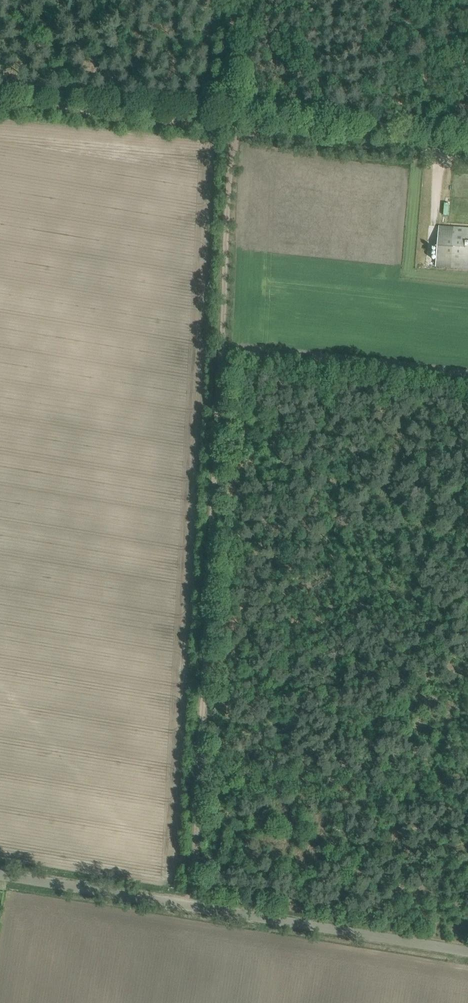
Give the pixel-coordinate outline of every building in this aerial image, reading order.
[(439,226),(436,266),(467,268),(467,228),(439,226)]
